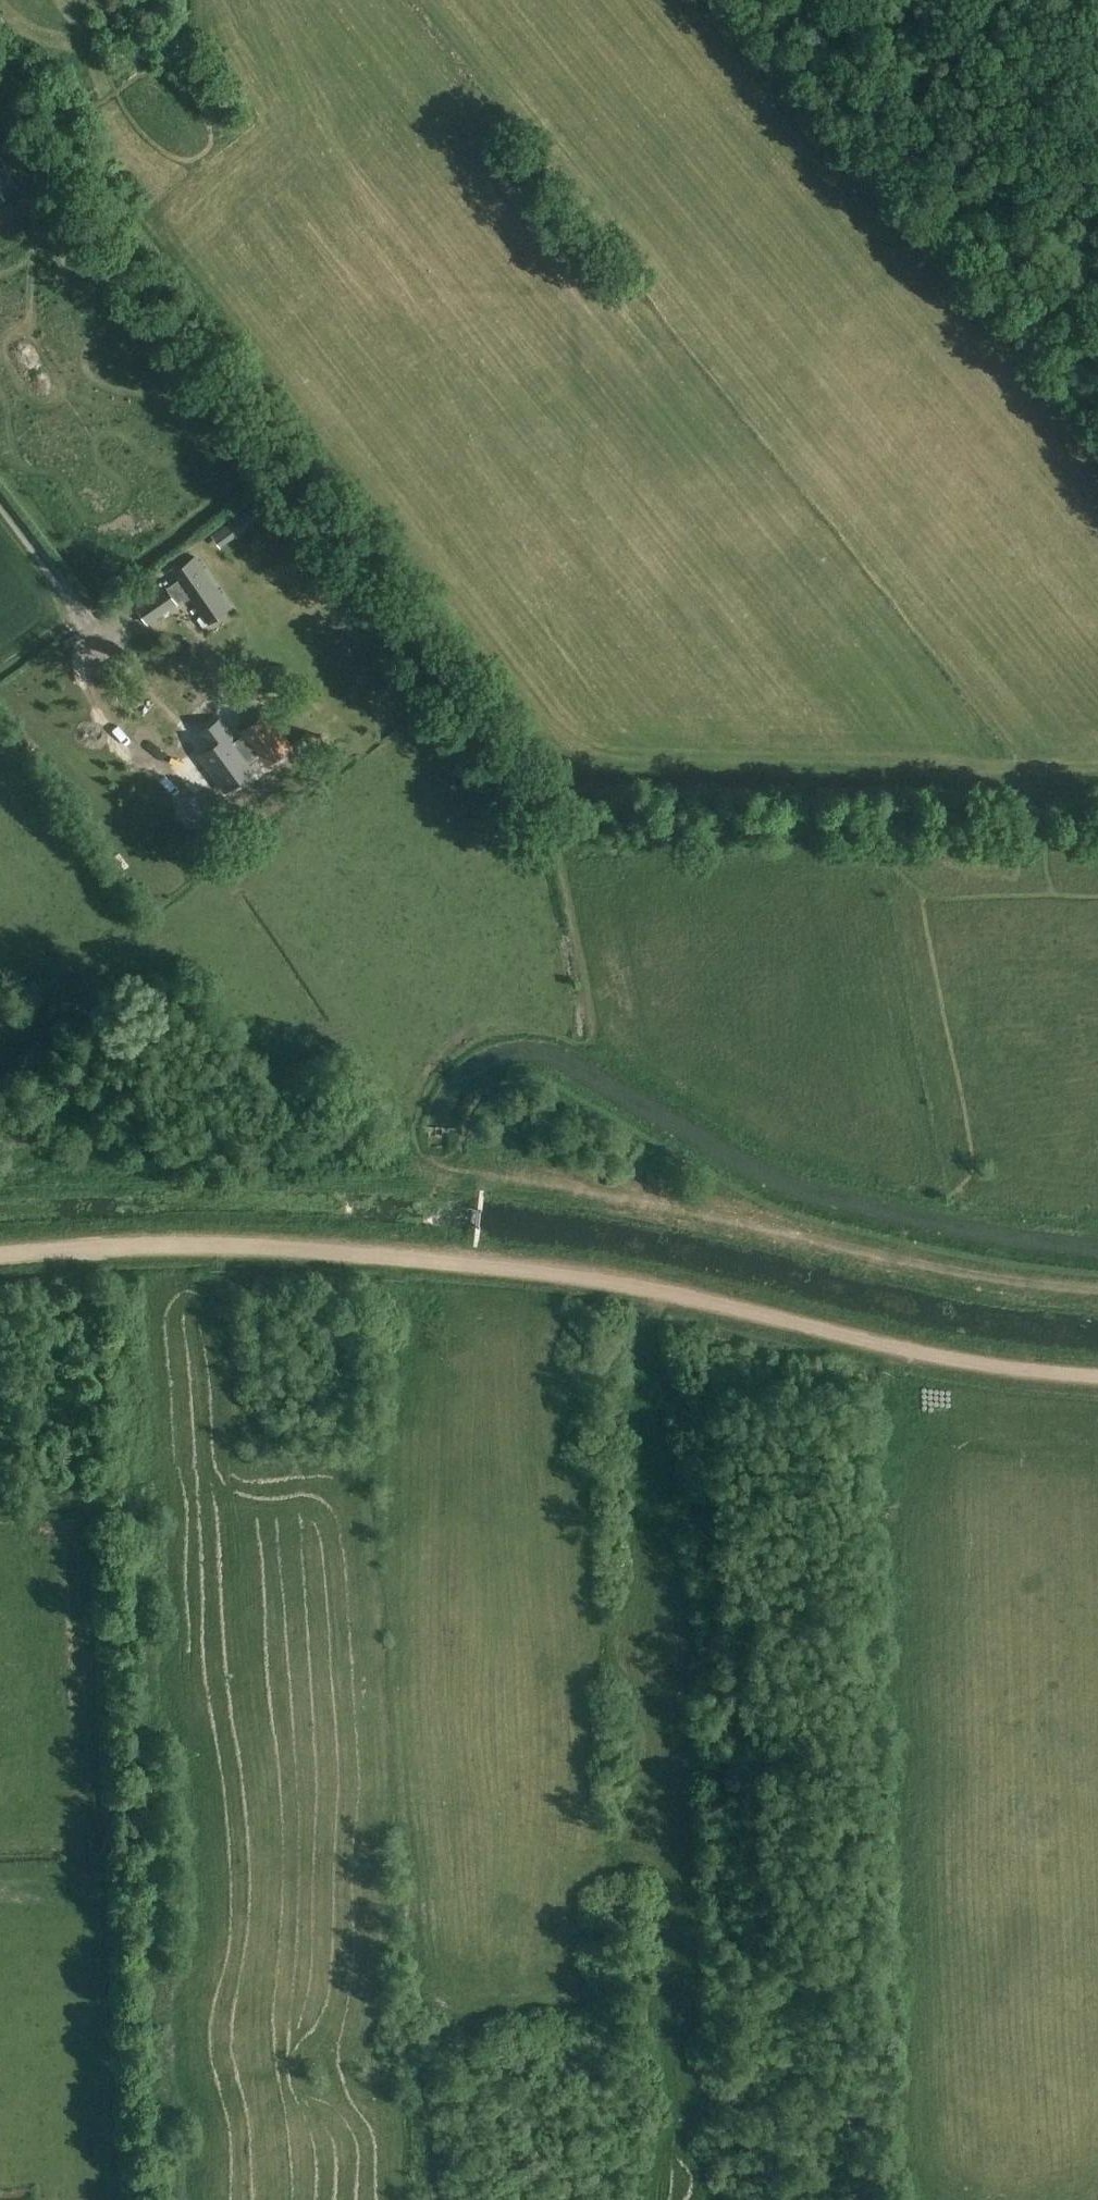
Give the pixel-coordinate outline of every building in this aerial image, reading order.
[(178,580),(167,587),(177,602),(181,598),(183,601),(189,597),(207,624),(230,608),(195,556),(172,571),(178,580)] [(135,608),(149,627),(179,605),(165,586),(135,608)] [(258,712),(233,730),(259,765),(284,748),(258,712)] [(225,790),(257,767),(235,736),(236,736),(222,716),(200,732),(212,749),(204,755),(211,765),(208,767),(225,790)]
